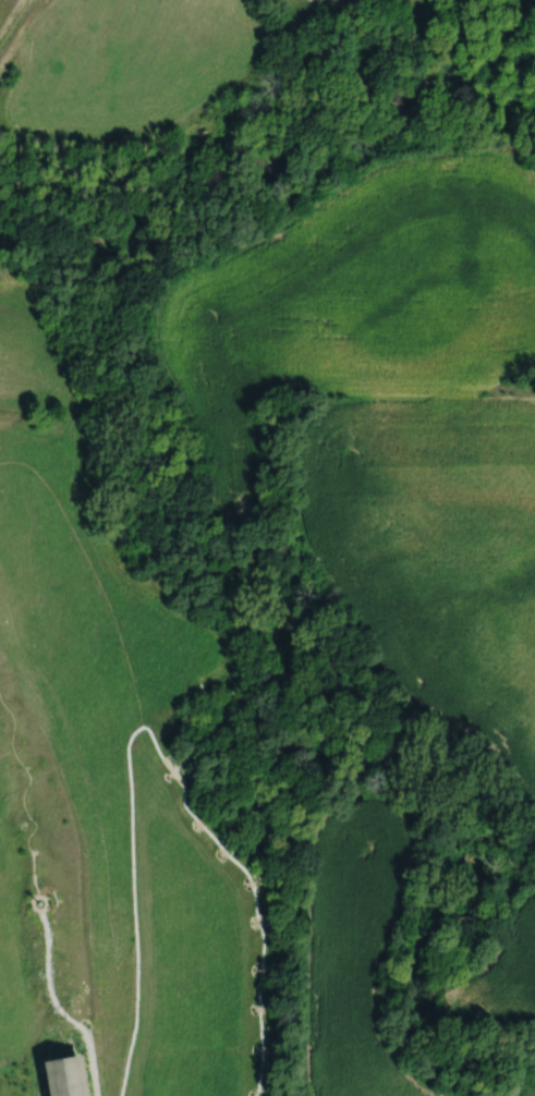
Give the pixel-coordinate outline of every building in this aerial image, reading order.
[(72,1053),(44,1057),(45,1066),(36,1067),(40,1095),(78,1095),(72,1053)] [(107,1057),(113,1095),(70,1095),(64,1063),(107,1057)]
